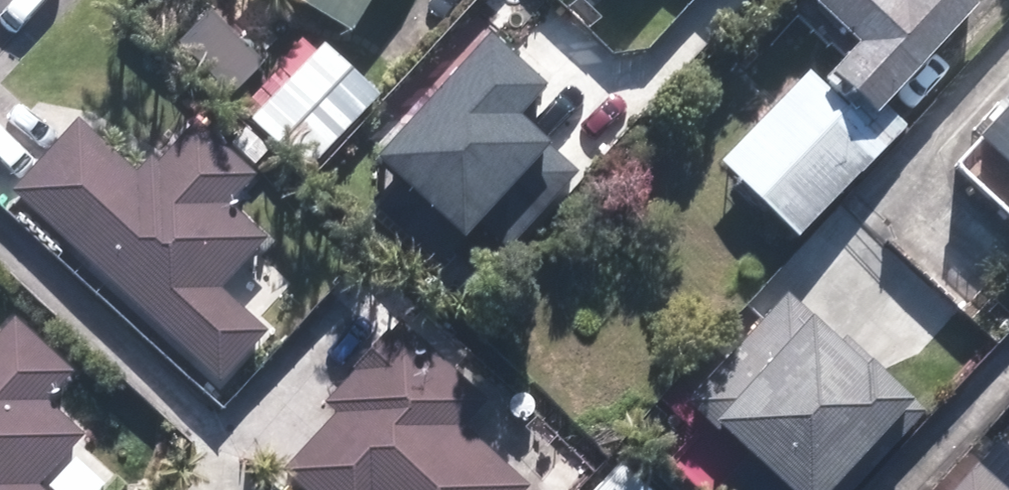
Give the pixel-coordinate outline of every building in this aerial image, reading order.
[(363,29),(381,0),(316,0),(363,29)] [(813,235),(912,121),(894,106),(985,4),(981,0),(823,0),(872,42),(852,62),(842,53),(822,75),(818,69),(734,164),(813,235)] [(186,37),(240,93),(271,64),(217,8),(186,37)] [(262,117),(316,167),(371,109),(318,58),(262,117)] [(79,120),(16,188),(224,383),(271,333),(223,287),(267,240),(232,208),(261,178),(199,120),(160,162),(153,155),(136,173),(79,120)] [(388,224),(460,291),(546,198),(474,131),(388,224)] [(362,163),(399,194),(424,164),(388,133),(362,163)] [(785,489),(854,489),(928,409),(849,338),(845,342),(791,293),(690,404),(785,489)] [(26,488),(71,438),(29,399),(56,371),(11,329),(0,341),(0,489),(29,489),(26,488)] [(455,431),(479,404),(403,336),(335,411),(344,419),(290,477),(304,489),(520,489),(455,431)] [(629,462),(603,489),(658,489),(629,462)] [(973,471),(956,489),(994,489),(973,471)]
